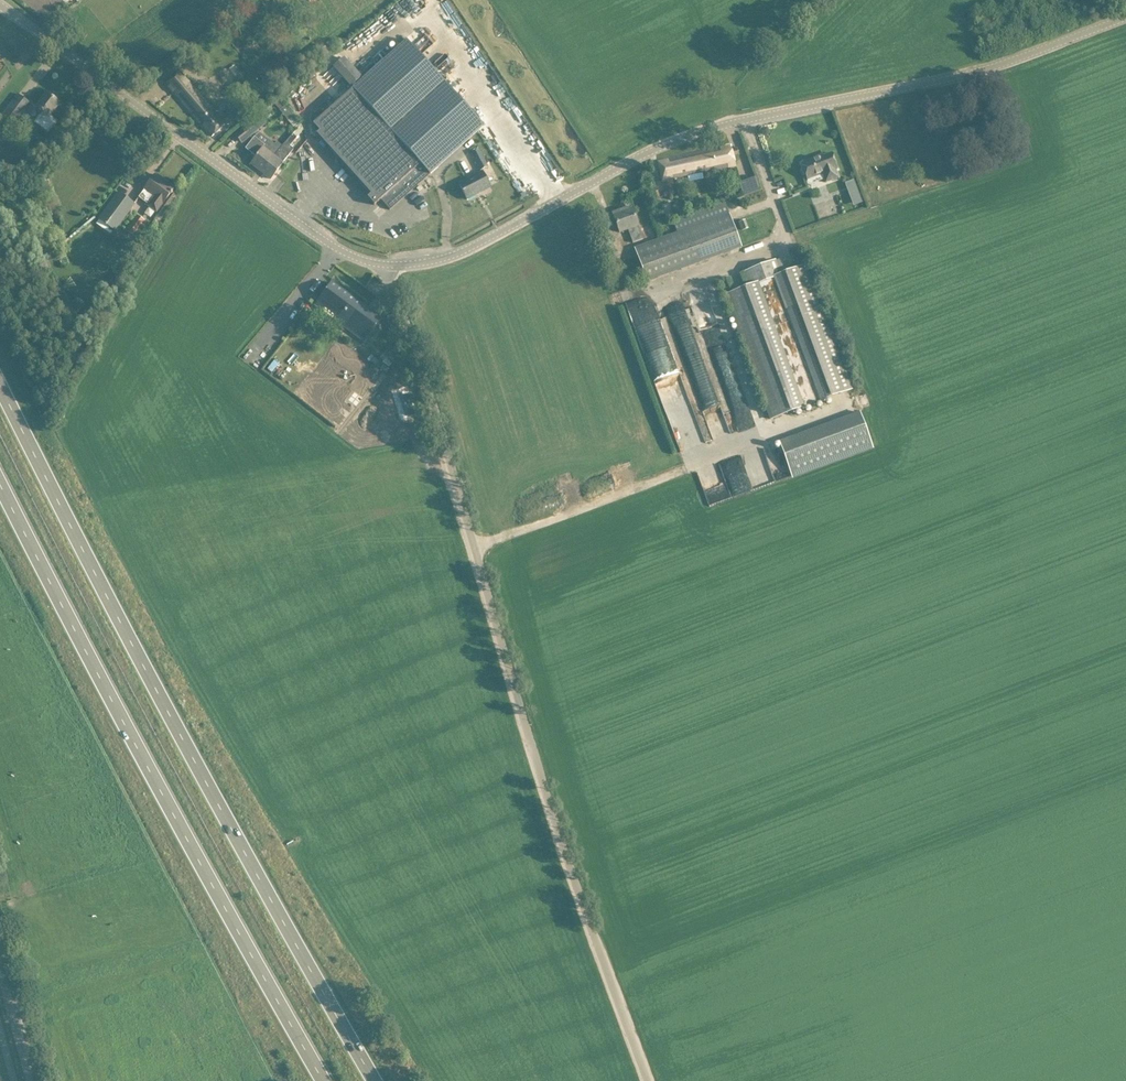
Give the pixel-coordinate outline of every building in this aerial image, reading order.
[(352,88),(364,77),(345,57),(333,67),(352,88)] [(179,72),(175,76),(167,83),(212,137),(226,125),(213,111),(214,110),(179,72)] [(352,88),(322,117),(313,124),(320,131),(317,134),(371,195),(368,198),(375,205),(381,200),(390,210),(429,175),(420,165),(421,164),(352,88)] [(0,117),(0,122),(11,130),(14,127),(31,104),(18,94),(0,117)] [(42,112),(34,123),(48,134),(58,121),(50,116),(53,112),(60,104),(47,94),(40,102),(36,108),(42,112)] [(294,116),(279,98),(274,102),(289,120),(294,116)] [(236,104),(230,110),(235,114),(241,120),(248,113),(237,103),(236,104)] [(440,126),(443,130),(452,139),(473,119),(464,109),(457,115),(455,112),(440,126)] [(260,114),(242,128),(250,136),(267,123),(260,114)] [(969,130),(968,130),(970,138),(971,138),(971,137),(980,136),(982,133),(981,131),(979,129),(970,131),(970,130),(969,131),(969,130)] [(283,146),(261,171),(271,179),(283,164),(283,163),(294,149),(290,146),(297,138),(292,134),(283,146)] [(255,137),(246,148),(256,157),(251,163),(261,171),(283,146),(277,142),(275,144),(269,140),(265,145),(255,137)] [(730,146),(659,162),(663,181),(735,165),(733,156),(739,154),(738,149),(731,151),(730,146)] [(480,151),(473,155),(480,170),(488,166),(487,164),(490,163),(486,156),(483,157),(480,151)] [(837,169),(832,153),(816,159),(816,158),(802,163),(803,168),(802,170),(804,174),(806,175),(808,180),(816,177),(816,178),(823,176),(825,182),(838,178),(835,170),(837,169)] [(483,172),(469,179),(459,184),(467,199),(491,187),(483,172)] [(156,174),(149,183),(139,198),(149,205),(148,206),(157,213),(168,197),(171,194),(173,192),(172,192),(175,188),(156,174)] [(741,181),(743,193),(760,189),(758,178),(741,181)] [(845,183),(855,206),(864,202),(855,179),(845,183)] [(118,192),(99,219),(115,230),(134,204),(118,192)] [(134,236),(146,221),(138,214),(126,230),(134,236)] [(608,240),(615,237),(618,244),(630,239),(631,241),(639,238),(634,224),(625,228),(620,214),(604,219),(607,227),(604,229),(608,240)] [(741,247),(729,214),(635,248),(647,281),(741,247)] [(771,419),(851,390),(805,265),(781,275),(775,261),(744,272),(750,286),(725,295),(771,419)] [(332,283),(325,292),(315,306),(365,342),(382,320),(332,283)] [(751,426),(710,301),(686,309),(696,337),(704,335),(735,431),(751,426)] [(385,337),(389,352),(401,349),(397,334),(385,337)] [(73,345),(71,353),(78,355),(80,347),(82,340),(75,338),(73,345)] [(697,397),(707,430),(678,439),(682,451),(726,438),(695,338),(676,344),(693,398),(697,397)] [(279,353),(265,369),(292,391),(305,376),(279,353)] [(414,413),(409,394),(402,396),(408,415),(414,413)] [(872,447),(860,412),(779,442),(792,476),(872,447)]
